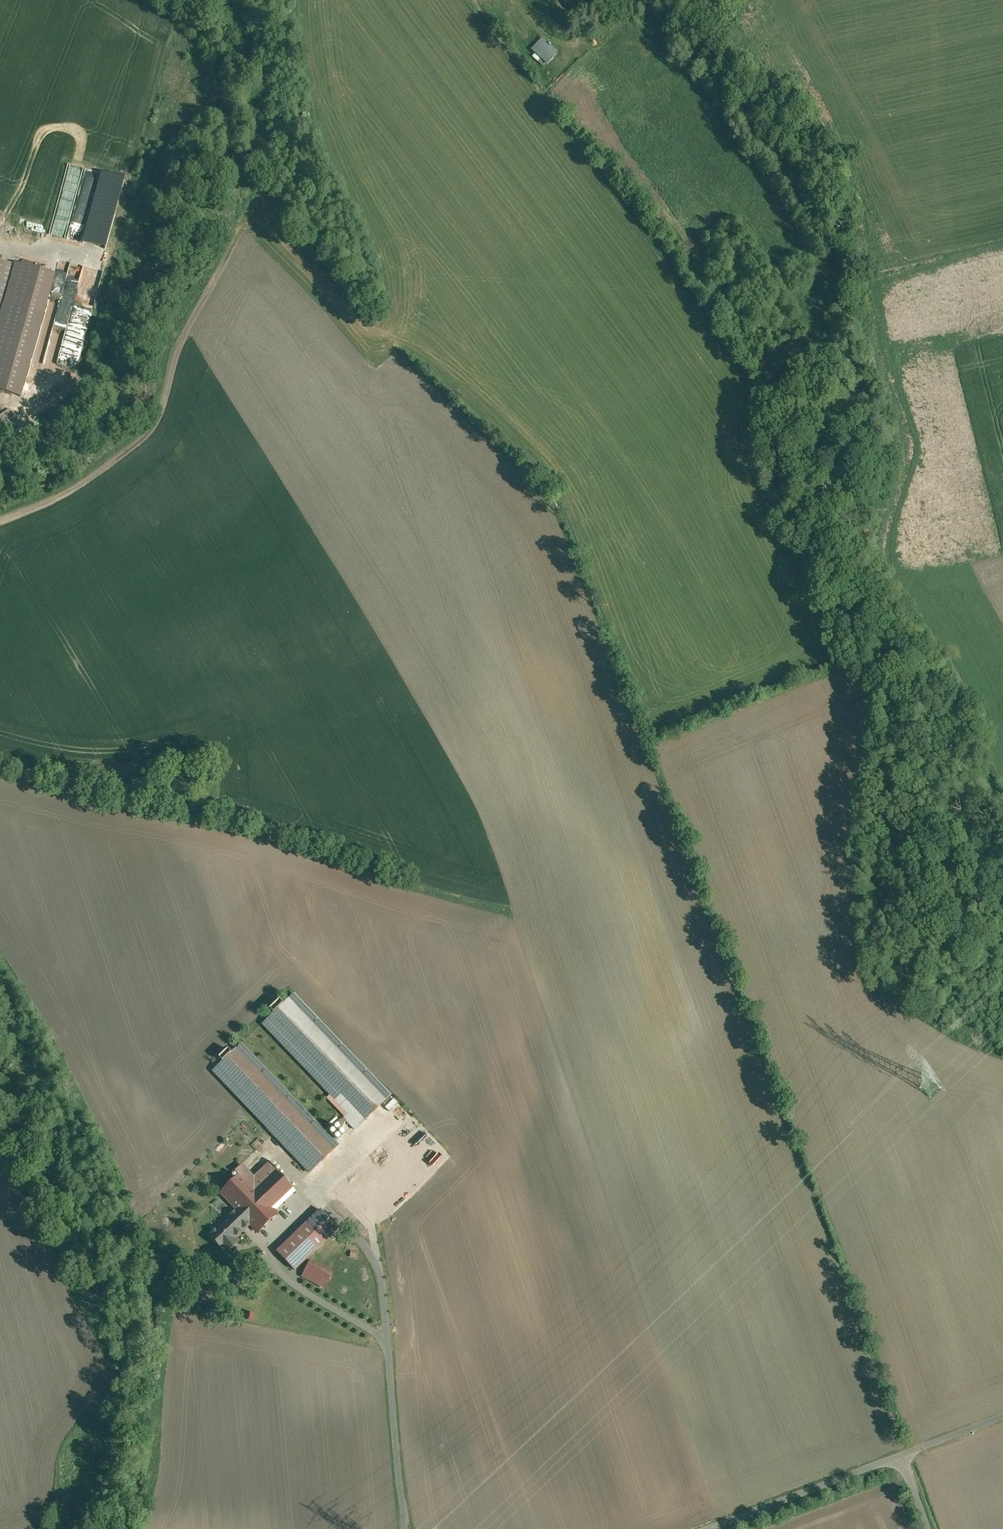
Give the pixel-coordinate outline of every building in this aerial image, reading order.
[(531,49),(547,64),(559,51),(542,37),(531,49)] [(125,180),(101,173),(82,243),(105,250),(125,180)] [(0,262),(0,315),(2,316),(16,266),(0,262)] [(2,316),(0,324),(0,392),(20,397),(54,277),(16,266),(2,316)] [(66,399),(76,391),(67,380),(58,388),(66,399)] [(355,1130),(391,1096),(293,994),(283,1004),(280,1001),(270,1011),(272,1014),(262,1023),(354,1119),(349,1124),(355,1130)] [(213,1071),(310,1173),(338,1146),(241,1044),(213,1071)] [(239,1176),(221,1194),(236,1209),(250,1224),(258,1232),(277,1214),(274,1211),(294,1191),(268,1164),(254,1178),(241,1165),(235,1172),(239,1176)] [(250,1224),(236,1209),(209,1235),(226,1253),(238,1242),(235,1238),(250,1224)] [(321,1210),(277,1252),(295,1270),(338,1228),(321,1210)] [(310,1262),(303,1276),(324,1288),(332,1273),(310,1262)]
